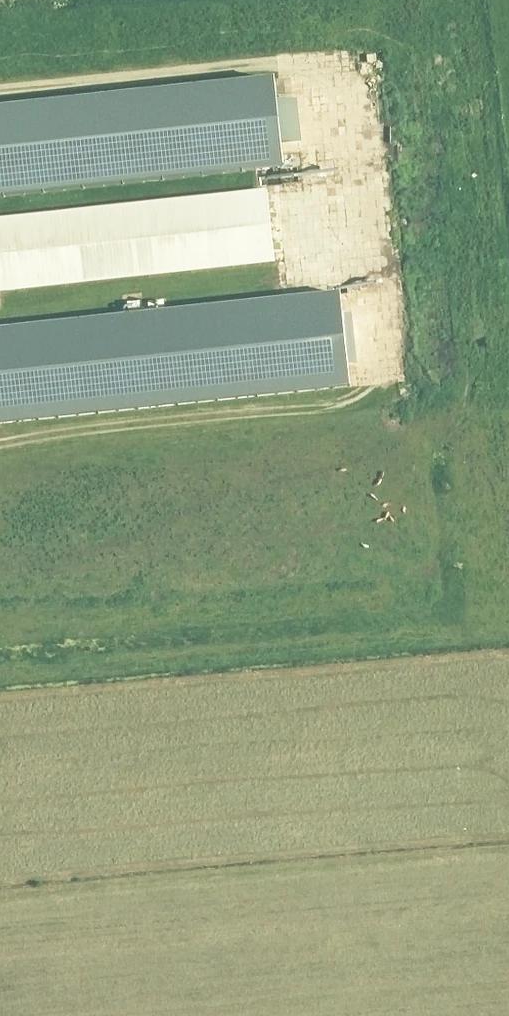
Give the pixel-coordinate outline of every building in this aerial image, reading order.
[(283,169),(274,82),(0,111),(0,199),(283,169)] [(177,271),(177,272),(271,262),(263,194),(0,223),(0,291),(177,271)] [(0,333),(0,426),(349,389),(339,297),(0,333)]
